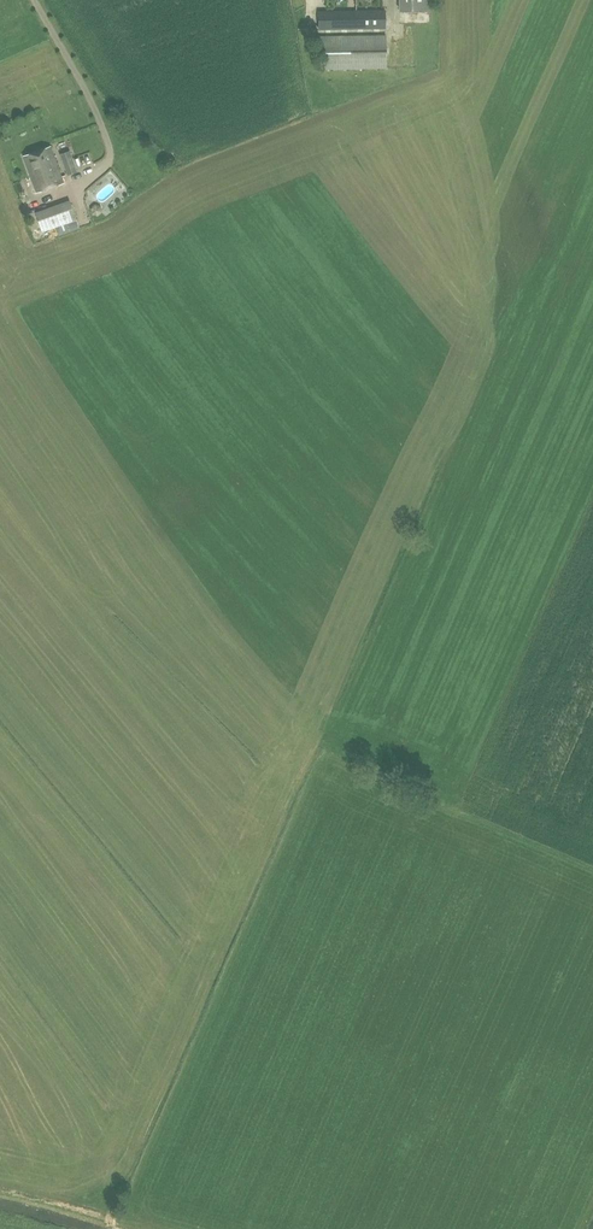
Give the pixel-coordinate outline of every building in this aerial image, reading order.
[(399,11),(430,10),(430,0),(399,0),(399,11)] [(386,9),(318,10),(318,31),(385,29),(386,9)] [(386,68),(386,39),(386,34),(319,35),(320,69),(386,68)] [(23,155),(36,192),(64,182),(51,145),(23,155)] [(67,175),(77,171),(71,151),(60,154),(67,175)] [(112,168),(90,188),(104,204),(127,184),(112,168)] [(70,203),(36,215),(42,231),(76,219),(70,203)]
